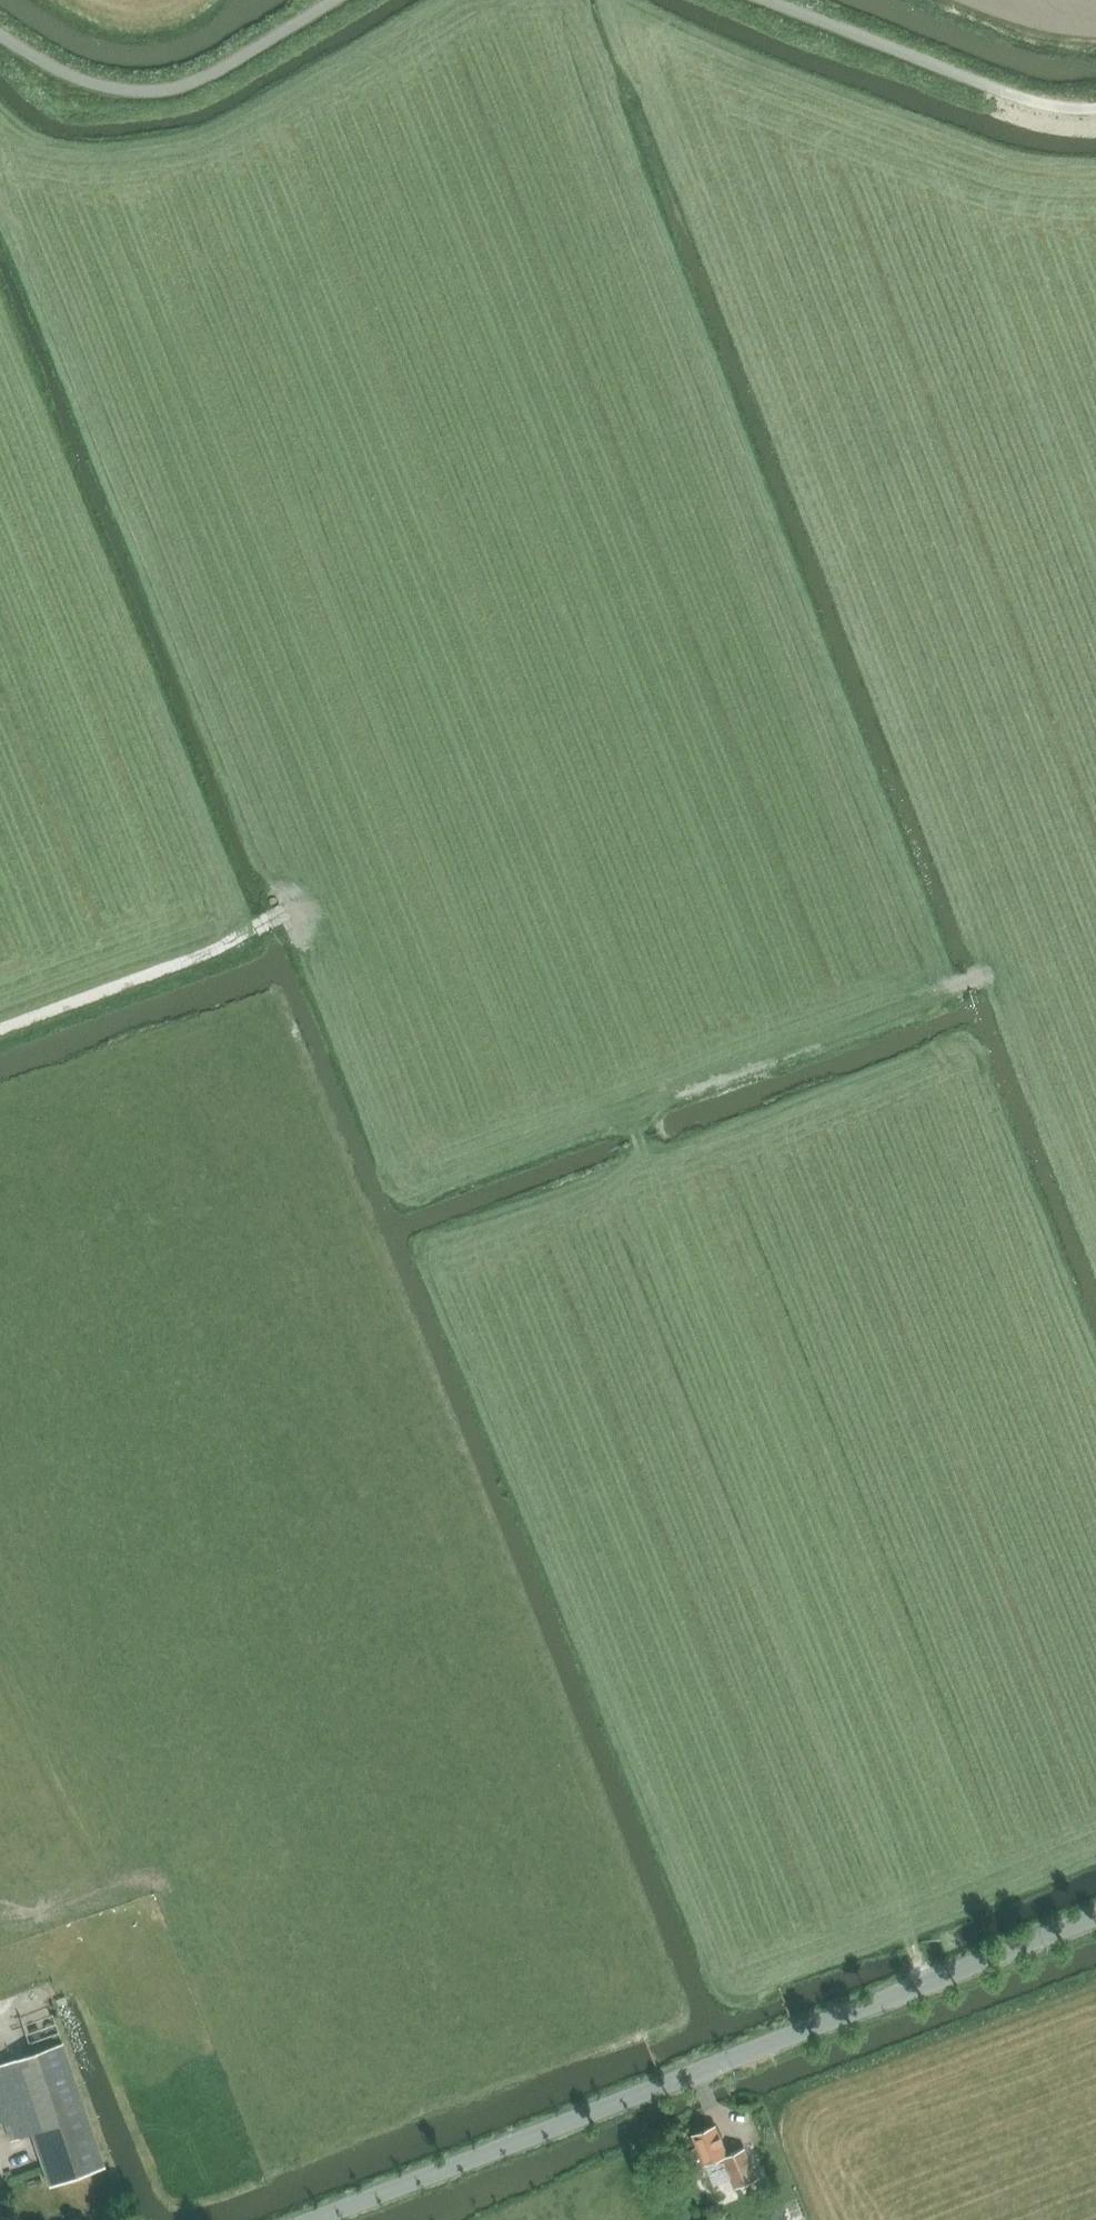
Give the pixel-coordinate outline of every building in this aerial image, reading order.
[(63,2040),(0,2062),(0,2121),(1,2123),(5,2122),(11,2140),(31,2133),(49,2187),(106,2167),(63,2040)] [(690,2152),(688,2156),(692,2166),(696,2168),(703,2168),(707,2167),(711,2176),(729,2169),(733,2178),(736,2187),(757,2178),(745,2147),(727,2154),(716,2126),(694,2135),(698,2145),(695,2147),(690,2152)] [(761,2218),(762,2219),(787,2219),(783,2209),(761,2218)]
